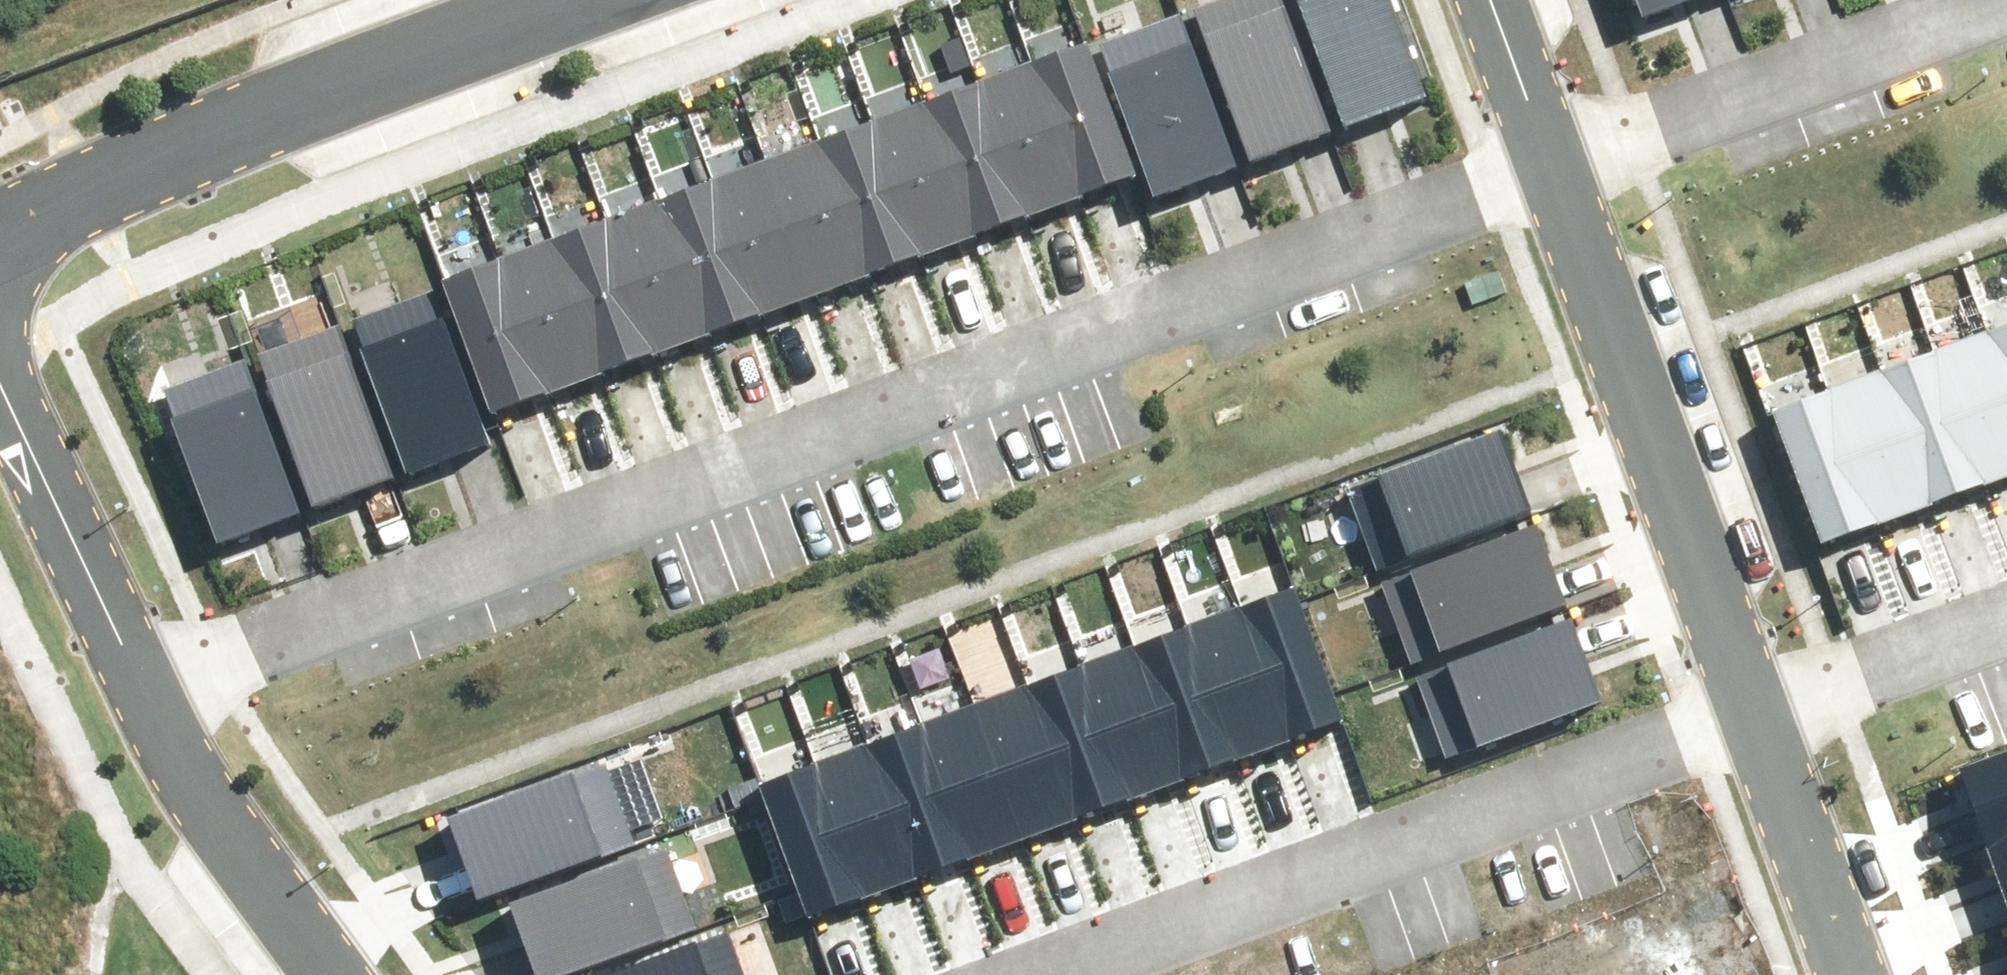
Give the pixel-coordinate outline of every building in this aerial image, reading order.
[(1198,1),(1252,155),(1333,127),(1288,0),(1201,0),(1198,1)] [(1345,119),(1425,90),(1392,0),(1301,0),(1345,119)] [(1182,7),(1102,36),(1157,188),(1237,159),(1182,7)] [(1132,174),(1087,49),(1035,68),(1080,192),(1132,174)] [(1080,192),(1035,68),(983,86),(1028,211),(1080,192)] [(1028,211),(983,86),(931,105),(976,229),(1028,211)] [(976,229),(931,105),(879,123),(924,248),(976,229)] [(924,248),(879,123),(827,141),(872,266),(924,248)] [(872,266),(827,141),(775,160),(820,285),(872,266)] [(820,285),(775,160),(723,178),(768,303),(820,285)] [(768,303),(723,178),(671,197),(716,321),(768,303)] [(716,321),(671,197),(619,215),(664,340),(716,321)] [(664,340),(619,215),(567,234),(612,358),(664,340)] [(612,358),(567,234),(515,252),(560,377),(612,358)] [(560,377),(515,252),(463,270),(508,395),(560,377)] [(397,471),(482,439),(428,296),(343,327),(397,471)] [(1990,326),(2006,373),(2006,320),(1990,326)] [(2006,470),(2006,373),(1990,326),(1936,346),(1985,478),(2006,470)] [(312,502),(397,471),(343,327),(259,358),(312,502)] [(1931,498),(1985,478),(1936,346),(1882,365),(1931,498)] [(228,533),(312,502),(259,358),(174,390),(228,533)] [(1877,517),(1931,498),(1882,365),(1828,385),(1877,517)] [(1823,537),(1877,517),(1828,385),(1774,405),(1823,537)] [(1410,547),(1531,501),(1502,426),(1381,472),(1410,547)] [(1537,518),(1412,564),(1442,646),(1567,600),(1537,518)] [(1297,582),(1244,601),(1293,735),(1346,715),(1297,582)] [(1244,601),(1191,621),(1240,754),(1293,735),(1244,601)] [(1601,693),(1569,611),(1448,658),(1480,740),(1601,693)] [(1191,621),(1137,640),(1186,773),(1240,754),(1191,621)] [(1137,640),(1084,660),(1133,793),(1186,773),(1137,640)] [(1084,660),(1031,679),(1080,812),(1133,793),(1084,660)] [(1031,679),(977,698),(1026,832),(1080,812),(1031,679)] [(977,698),(924,718),(973,851),(1026,832),(977,698)] [(924,718),(870,737),(919,871),(973,851),(924,718)] [(870,737),(817,757),(866,890),(919,871),(870,737)] [(483,892),(634,832),(603,757),(453,817),(483,892)] [(817,757),(764,776),(813,909),(866,890),(817,757)] [(1983,847),(2006,839),(2006,757),(1957,776),(1983,847)] [(2006,912),(2006,839),(1983,847),(2006,912)] [(542,974),(697,920),(669,843),(514,898),(542,974)] [(593,974),(745,974),(727,926),(593,974)]
